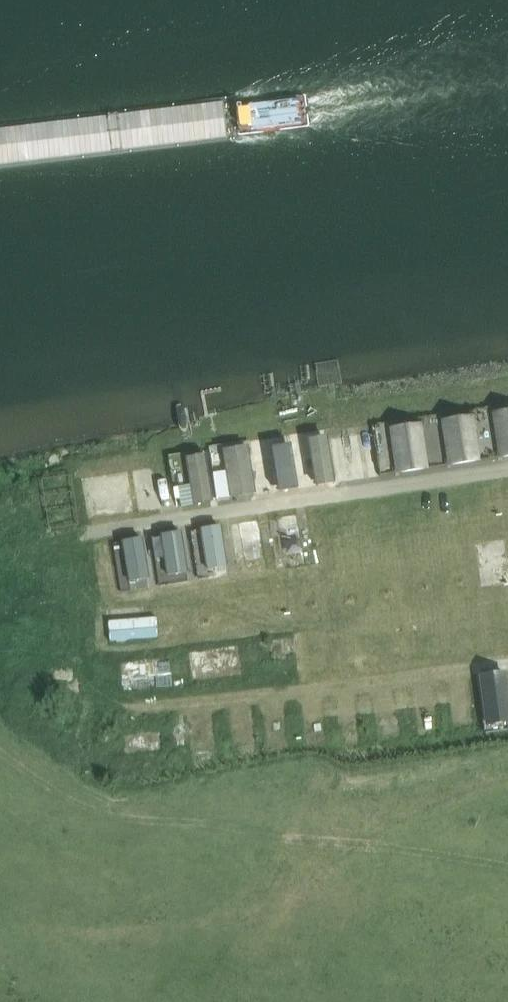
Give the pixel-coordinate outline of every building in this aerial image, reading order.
[(498,458),(507,456),(507,410),(491,412),(498,458)] [(441,419),(447,466),(481,461),(474,414),(441,419)] [(389,426),(395,474),(428,469),(421,422),(389,426)] [(334,483),(331,435),(312,436),(315,484),(334,483)] [(276,445),(279,489),(297,487),(294,443),(276,445)] [(194,483),(176,487),(180,508),(217,500),(206,452),(188,456),(194,483)] [(257,494),(250,453),(224,457),(226,472),(230,497),(231,498),(257,494)] [(229,568),(222,526),(200,529),(207,571),(229,568)] [(167,576),(189,573),(182,531),(161,535),(167,576)] [(131,580),(153,576),(145,536),(123,540),(131,580)] [(110,619),(110,637),(149,637),(149,619),(110,619)] [(123,792),(176,779),(165,721),(113,727),(123,792)]
